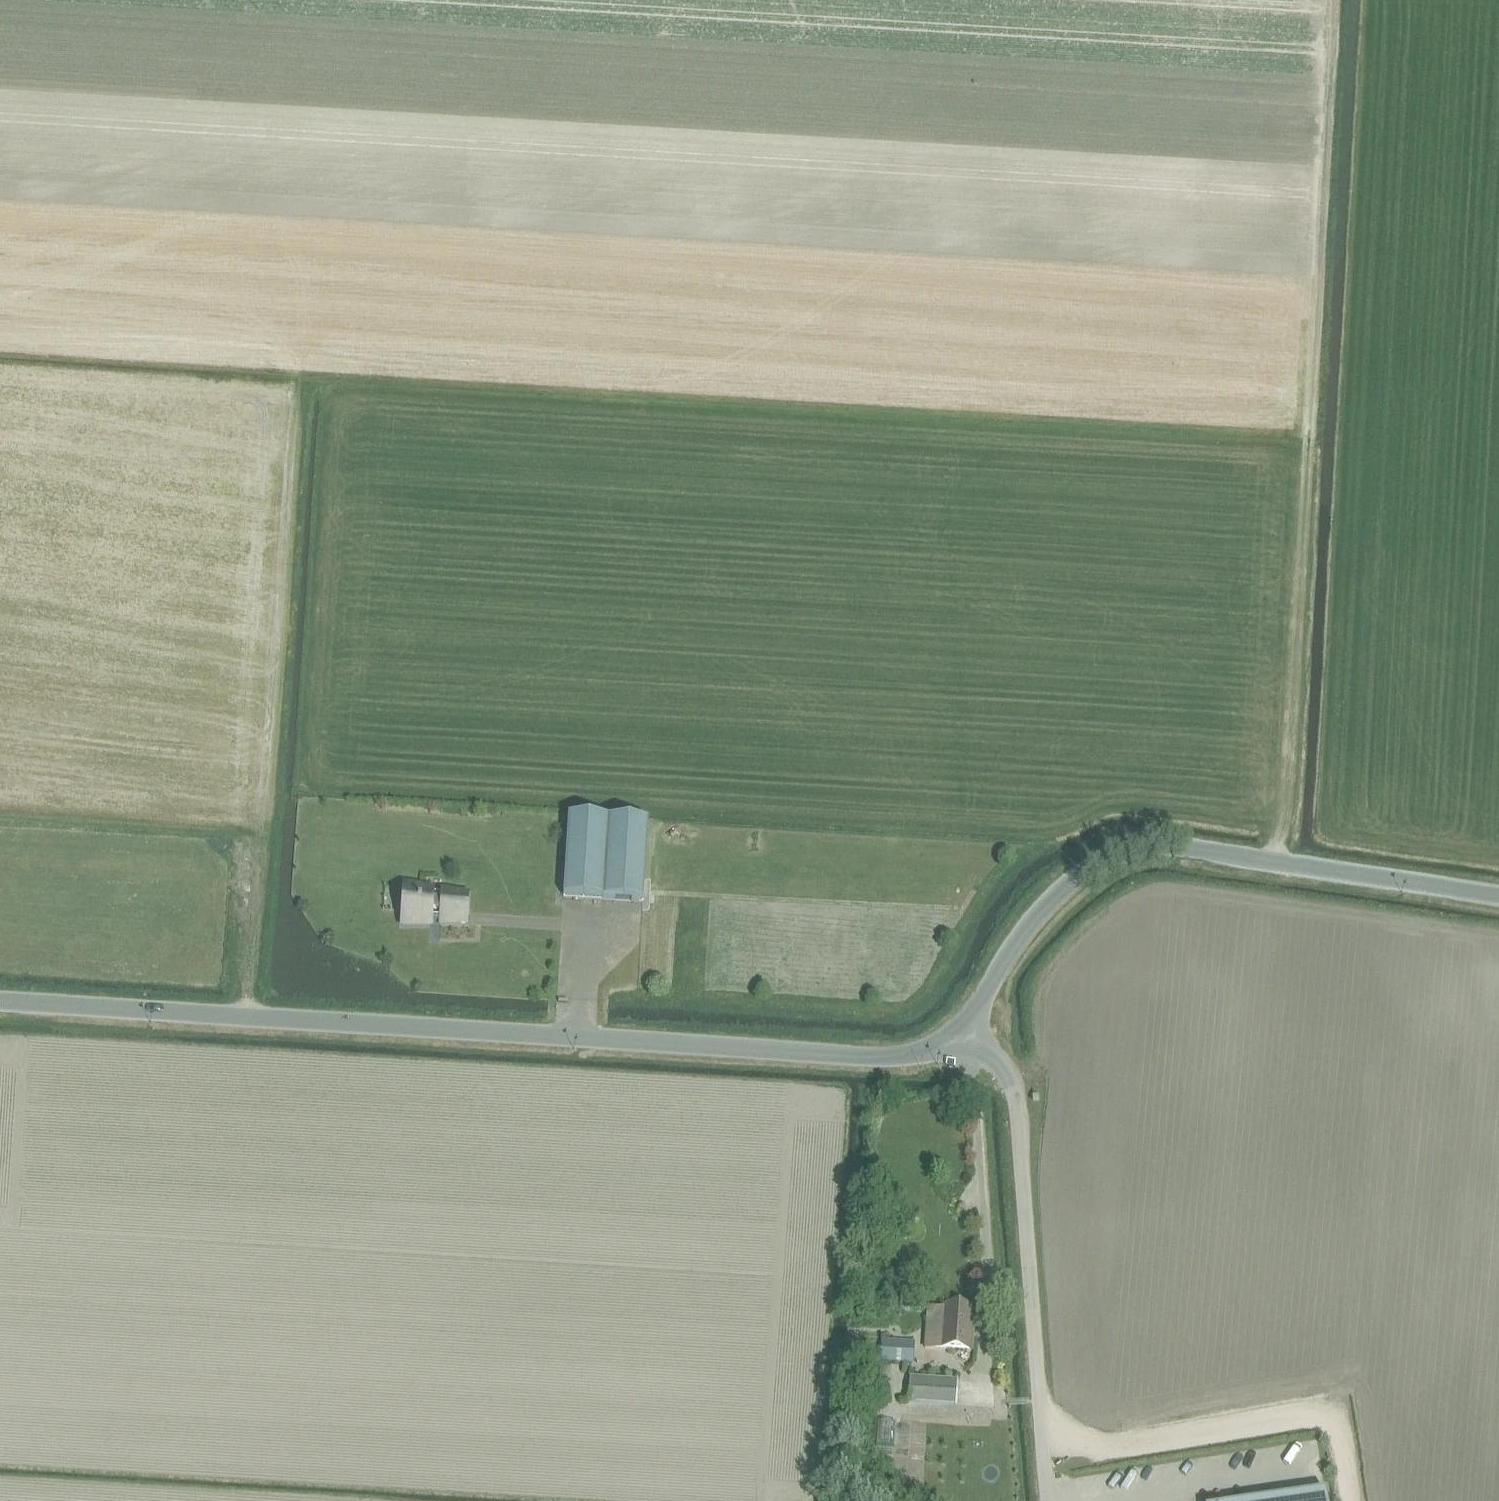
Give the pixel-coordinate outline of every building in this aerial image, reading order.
[(563,901),(643,907),(648,822),(568,817),(563,901)] [(404,889),(402,925),(430,927),(430,924),(465,926),(467,896),(432,894),(432,891),(404,889)] [(928,1329),(926,1349),(940,1350),(970,1353),(974,1311),(944,1309),(943,1312),(929,1311),(929,1313),(928,1329)] [(882,1342),(881,1359),(913,1360),(914,1344),(882,1342)] [(910,1378),(908,1402),(956,1405),(957,1382),(910,1378)] [(1326,1489),(1246,1500),(1328,1500),(1326,1489)]
